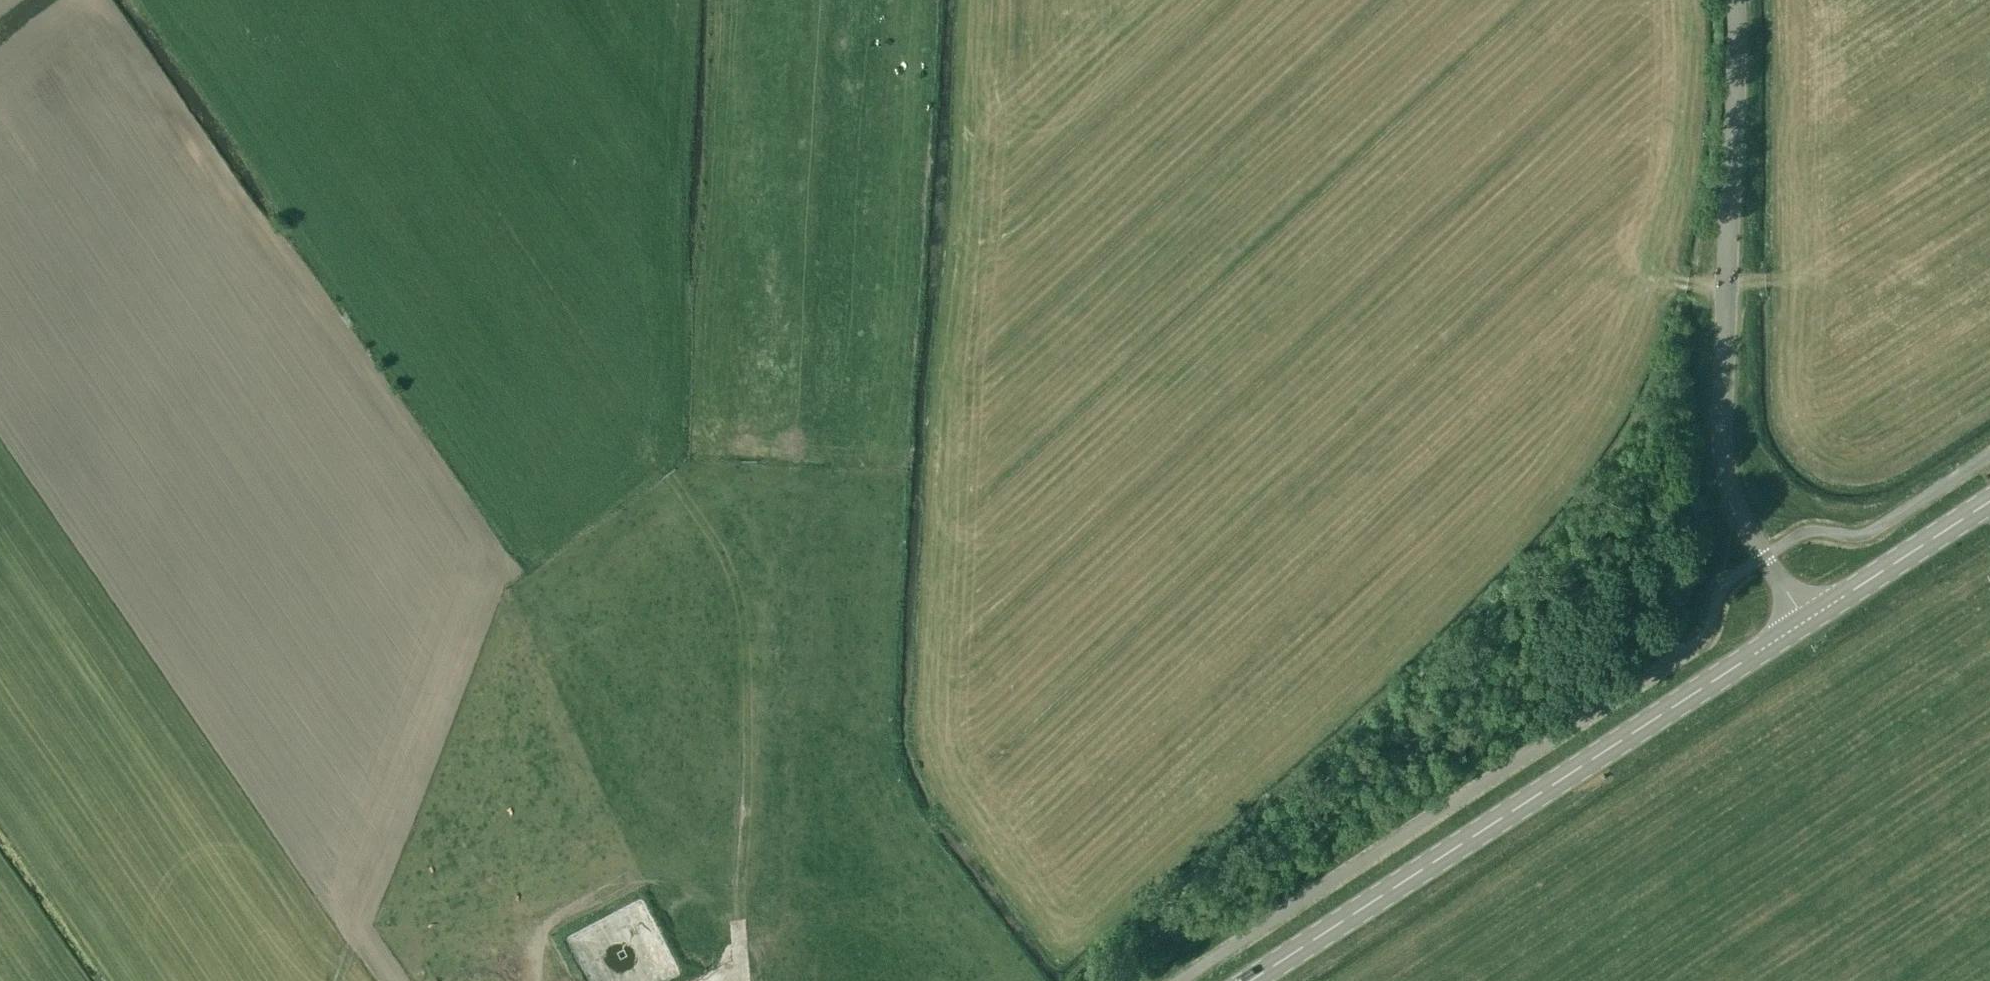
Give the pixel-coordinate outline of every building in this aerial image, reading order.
[(592,965),(598,980),(647,980),(638,961),(615,971),(610,958),(592,965)]
